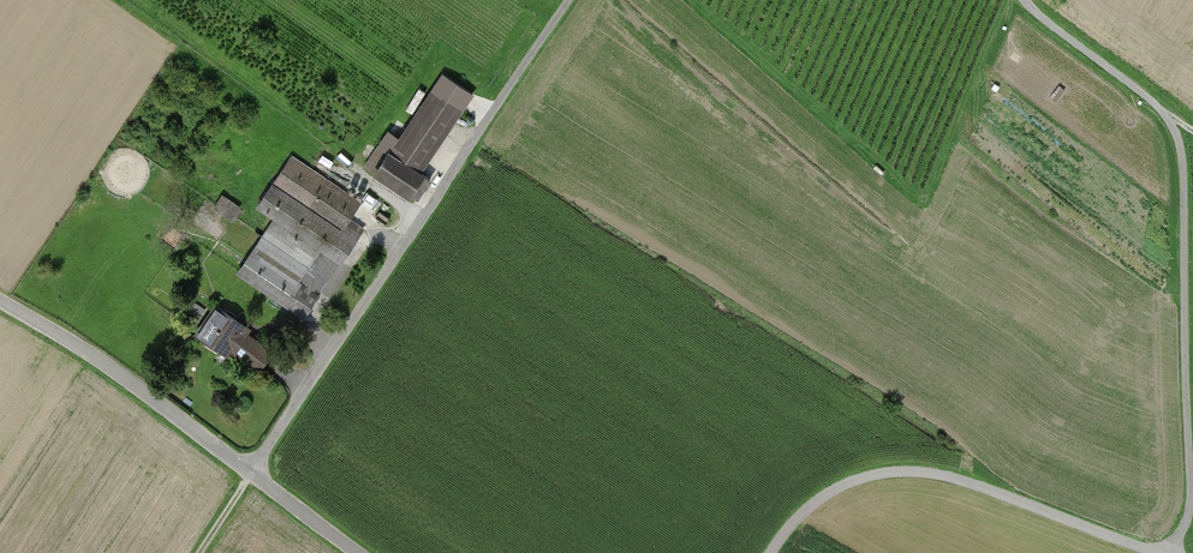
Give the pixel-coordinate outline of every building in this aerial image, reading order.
[(466,111),(438,92),(385,174),(421,198),(434,178),(426,173),(466,111)] [(365,203),(294,157),(261,207),(279,219),(243,273),(311,317),(367,234),(351,224),(365,203)] [(256,329),(224,308),(206,337),(238,357),(241,353),(268,371),(280,352),(252,335),(256,329)]
